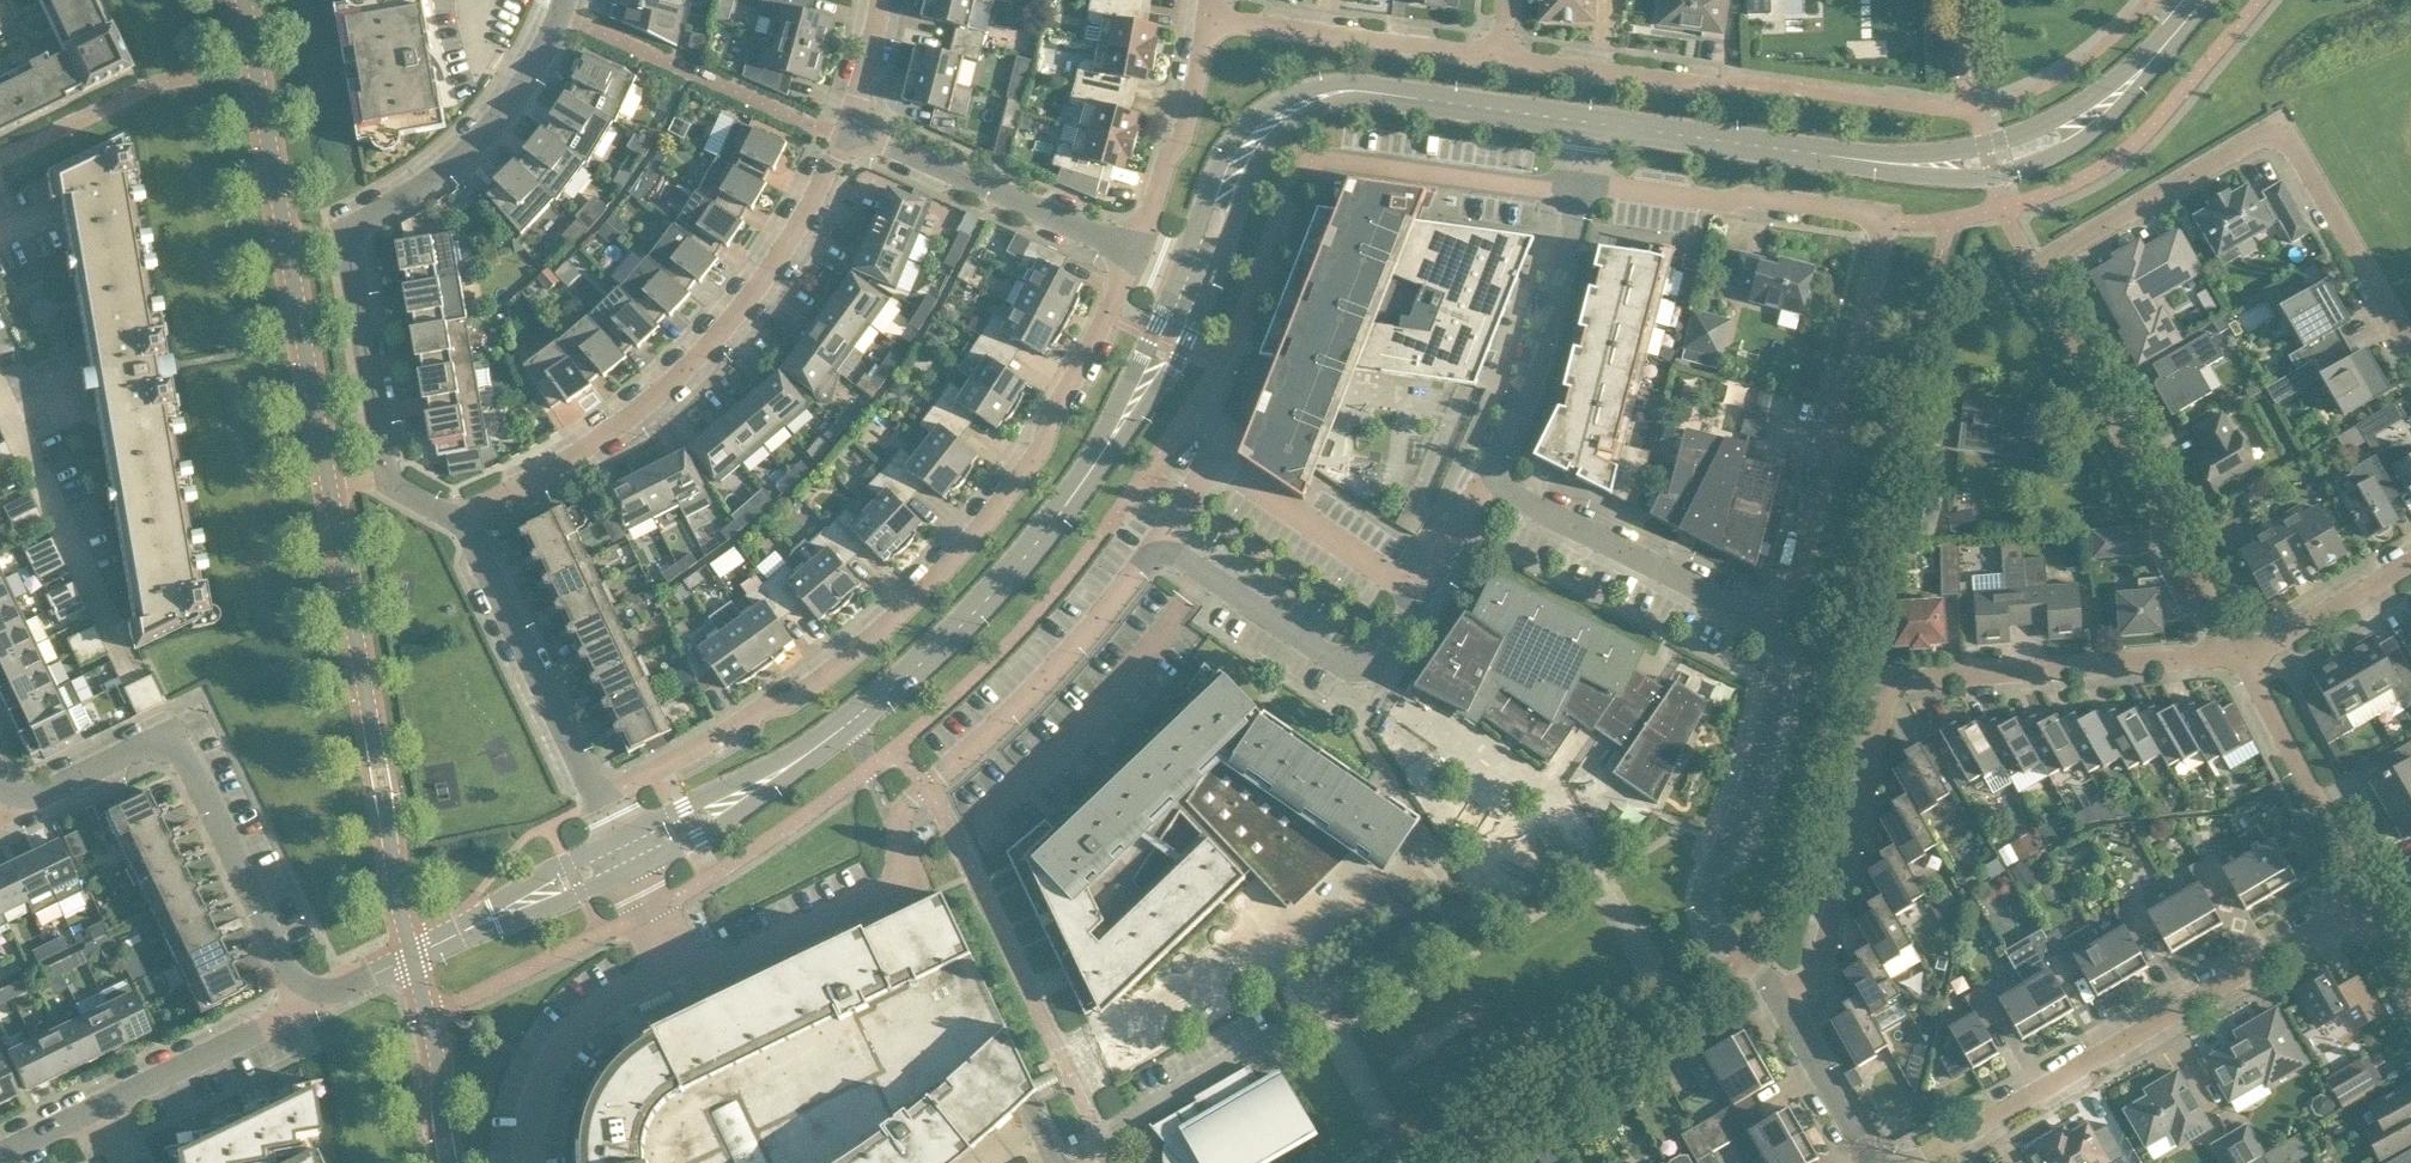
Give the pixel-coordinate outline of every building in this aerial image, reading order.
[(53,31),(64,53),(47,61),(44,56),(28,64),(32,72),(11,82),(8,74),(0,78),(0,131),(14,125),(65,100),(63,95),(80,87),(82,92),(131,68),(110,24),(105,26),(99,15),(92,0),(38,0),(53,31)] [(352,98),(357,127),(370,124),(373,140),(373,141),(375,146),(378,149),(384,152),(387,153),(393,152),(397,150),(401,145),(402,142),(403,136),(403,135),(434,130),(431,114),(444,111),(439,83),(435,83),(427,36),(431,35),(426,6),(413,9),(412,0),(348,0),(351,19),(339,22),(344,50),(357,48),(359,64),(365,96),(352,98)] [(663,0),(608,0),(608,2),(638,8),(634,26),(624,21),(623,23),(677,46),(678,45),(676,44),(684,8),(662,4),(663,0)] [(760,16),(774,20),(770,35),(825,50),(833,20),(811,14),(801,11),(805,0),(765,0),(760,16)] [(922,17),(957,26),(953,40),(983,47),(986,33),(993,6),(976,1),(971,0),(926,0),(922,17)] [(1141,7),(1091,0),(1088,20),(1091,25),(1104,28),(1101,45),(1157,55),(1160,40),(1156,39),(1157,29),(1147,28),(1139,29),(1138,22),(1141,7)] [(1538,2),(1541,2),(1541,21),(1561,21),(1561,22),(1563,22),(1563,20),(1572,20),(1572,23),(1574,23),(1574,21),(1594,22),(1595,0),(1538,0),(1538,2)] [(1705,29),(1722,32),(1727,0),(1664,0),(1660,23),(1664,24),(1672,28),(1682,26),(1703,29),(1702,36),(1704,36),(1705,29)] [(752,46),(744,76),(788,96),(789,94),(787,93),(787,95),(779,91),(785,72),(817,80),(825,50),(770,35),(766,50),(752,46)] [(917,45),(910,72),(957,85),(964,58),(979,62),(983,47),(953,40),(950,54),(917,45)] [(1080,63),(1076,83),(1125,94),(1128,79),(1131,73),(1138,77),(1148,79),(1150,70),(1154,71),(1157,55),(1101,45),(1098,62),(1085,59),(1080,63)] [(575,81),(570,93),(573,95),(572,95),(615,121),(614,122),(616,123),(617,122),(638,77),(587,53),(583,61),(577,59),(572,70),(578,73),(574,80),(575,81)] [(1019,56),(1009,98),(1023,101),(1034,60),(1019,56)] [(950,112),(957,85),(910,72),(903,100),(950,112)] [(670,82),(664,95),(676,100),(682,88),(670,82)] [(1086,112),(1081,128),(1137,144),(1141,128),(1137,127),(1139,118),(1129,115),(1121,116),(1121,109),(1125,94),(1076,83),(1070,103),(1074,108),(1086,112)] [(543,126),(542,127),(590,163),(614,122),(615,121),(566,92),(551,117),(555,119),(548,130),(543,126)] [(1009,98),(1001,127),(1016,131),(1024,101),(1023,101),(1009,98)] [(676,117),(669,130),(677,135),(684,121),(676,117)] [(718,156),(718,157),(767,184),(768,183),(765,182),(771,168),(775,170),(788,143),(736,120),(719,157),(718,156)] [(589,163),(590,163),(542,127),(525,150),(529,153),(521,164),(516,159),(515,160),(558,200),(587,162),(589,163)] [(1059,145),(1053,165),(1064,169),(1058,183),(1095,199),(1097,194),(1101,181),(1105,165),(1109,159),(1116,164),(1126,167),(1128,158),(1132,159),(1137,144),(1081,128),(1077,145),(1064,142),(1059,145)] [(133,623),(130,623),(130,622),(128,623),(130,635),(137,649),(198,619),(197,618),(196,613),(205,611),(205,612),(207,612),(200,569),(191,570),(185,537),(190,536),(184,502),(179,502),(173,469),(179,468),(173,435),(168,405),(172,405),(168,381),(161,382),(157,356),(163,355),(163,353),(159,331),(155,332),(145,269),(139,270),(134,237),(139,236),(133,201),(128,202),(122,169),(131,167),(128,149),(122,150),(120,138),(47,173),(51,199),(53,199),(53,198),(60,197),(60,198),(62,198),(59,178),(66,177),(142,621),(135,623),(134,622),(133,622),(133,623)] [(742,220),(749,207),(753,210),(767,184),(718,157),(698,192),(697,191),(697,192),(744,223),(745,222),(742,220)] [(499,184),(488,195),(522,235),(556,199),(558,201),(558,200),(515,160),(495,181),(499,184)] [(622,168),(614,181),(625,188),(633,174),(622,168)] [(2211,208),(2195,218),(2201,228),(2198,229),(2206,243),(2209,241),(2215,251),(2218,257),(2234,247),(2235,247),(2254,236),(2254,235),(2270,226),(2269,224),(2278,219),(2284,230),(2305,218),(2283,180),(2262,192),(2267,201),(2259,206),(2248,187),(2231,196),(2229,192),(2224,195),(2223,195),(2215,200),(2214,201),(2209,204),(2211,208)] [(1319,208),(1318,211),(1260,355),(1279,358),(1240,457),(1304,500),(1310,486),(1303,481),(1348,368),(1476,386),(1513,292),(1524,263),(1534,238),(1415,221),(1426,194),(1427,192),(1350,181),(1338,211),(1319,208)] [(637,182),(630,192),(642,201),(649,191),(637,182)] [(890,188),(886,198),(879,216),(919,233),(931,206),(890,188)] [(674,225),(673,226),(719,259),(717,257),(724,244),(728,247),(744,223),(697,192),(675,226),(674,225)] [(860,239),(867,242),(908,259),(919,233),(879,216),(875,224),(869,222),(866,224),(860,239)] [(405,286),(460,277),(453,233),(417,239),(413,217),(402,223),(406,241),(397,243),(402,272),(407,271),(409,285),(404,285),(405,286)] [(648,257),(690,294),(691,294),(689,292),(697,280),(701,283),(719,259),(673,226),(649,257),(648,257)] [(963,252),(971,237),(962,232),(954,247),(963,252)] [(2163,291),(2199,270),(2177,233),(2144,252),(2139,244),(2118,256),(2120,260),(2112,266),(2112,267),(2100,274),(2110,290),(2105,292),(2133,340),(2129,342),(2140,360),(2177,339),(2166,320),(2162,323),(2143,291),(2158,283),(2163,291)] [(860,239),(854,254),(854,257),(860,260),(856,269),(858,270),(897,286),(908,259),(867,242),(860,239)] [(1013,276),(1027,283),(1075,309),(1080,298),(1081,293),(1079,293),(1079,294),(1078,293),(1083,282),(1054,267),(1061,254),(1070,258),(1070,257),(1032,240),(1013,276)] [(963,252),(954,247),(945,263),(955,268),(963,252)] [(1535,456),(1578,478),(1592,485),(1593,485),(1638,508),(1653,452),(1625,444),(1672,260),(1648,254),(1600,248),(1595,268),(1601,270),(1596,289),(1590,288),(1580,328),(1586,329),(1581,349),(1575,347),(1564,388),(1571,389),(1566,409),(1559,407),(1535,456)] [(1754,291),(1753,293),(1751,301),(1802,314),(1804,309),(1807,310),(1811,294),(1808,293),(1815,267),(1782,258),(1779,267),(1763,262),(1764,258),(1740,252),(1731,285),(1754,291)] [(621,286),(620,287),(660,327),(660,326),(658,324),(668,313),(671,316),(690,294),(648,257),(622,287),(621,286)] [(1684,259),(1684,260),(1682,268),(1699,272),(1702,262),(1684,259)] [(840,278),(829,294),(835,298),(867,321),(871,325),(889,301),(884,298),(855,276),(853,275),(847,283),(840,278)] [(412,328),(412,329),(468,319),(460,277),(405,286),(410,315),(414,314),(417,327),(412,328)] [(1075,309),(1027,283),(1014,308),(1063,333),(1075,309)] [(2288,304),(2283,307),(2305,345),(2289,354),(2297,368),(2295,369),(2296,371),(2314,361),(2347,342),(2336,323),(2346,317),(2326,283),(2312,292),(2311,291),(2288,304)] [(628,357),(625,355),(636,344),(639,347),(660,327),(620,287),(591,315),(591,314),(590,315),(627,358),(628,357)] [(920,309),(929,315),(939,300),(929,294),(920,309)] [(818,322),(854,348),(871,325),(835,298),(818,322)] [(994,313),(981,336),(1009,352),(1016,339),(1045,355),(1050,344),(1052,345),(1051,345),(1052,347),(1056,343),(1063,333),(1014,308),(1008,320),(994,313)] [(920,330),(929,315),(920,309),(910,324),(920,330)] [(1722,358),(1731,321),(1694,311),(1685,348),(1682,360),(1718,369),(1719,368),(1714,366),(1716,356),(1722,358)] [(559,340),(558,340),(592,386),(593,385),(591,383),(602,373),(605,376),(627,358),(590,315),(560,341),(559,340)] [(2214,322),(2220,333),(2231,327),(2225,316),(2214,322)] [(475,361),(468,319),(412,329),(417,357),(422,356),(424,369),(419,370),(419,371),(475,361)] [(795,339),(794,340),(841,374),(846,378),(863,355),(854,348),(821,323),(818,322),(813,329),(806,324),(795,339)] [(2209,332),(2153,365),(2160,377),(2156,380),(2155,385),(2172,415),(2212,392),(2200,371),(2224,357),(2209,332)] [(980,367),(972,379),(1018,409),(1023,398),(1024,393),(1023,393),(1023,394),(1021,393),(1028,383),(1000,365),(1009,352),(981,336),(967,358),(980,367)] [(552,409),(566,399),(569,403),(592,386),(558,340),(525,365),(552,409)] [(785,352),(784,356),(790,360),(792,362),(786,370),(815,391),(816,397),(823,403),(825,404),(827,404),(829,403),(831,402),(832,400),(833,398),(841,374),(794,340),(785,352)] [(2347,342),(2314,361),(2323,377),(2345,415),(2350,412),(2373,398),(2373,397),(2387,389),(2367,355),(2362,345),(2352,351),(2347,342)] [(891,353),(881,368),(890,374),(900,359),(891,353)] [(427,413),(427,414),(482,404),(475,361),(419,371),(424,400),(429,399),(431,412),(427,413)] [(890,374),(881,368),(871,382),(880,388),(890,374)] [(752,385),(757,392),(786,425),(808,406),(780,373),(772,379),(768,374),(764,375),(752,385)] [(1010,418),(1018,409),(972,379),(964,391),(951,382),(936,404),(962,423),(970,410),(998,428),(1005,418),(1006,419),(1005,420),(1006,421),(1010,418)] [(1235,384),(1230,396),(1242,401),(1247,389),(1235,384)] [(757,392),(735,410),(764,444),(786,425),(757,392)] [(1230,396),(1225,408),(1237,413),(1242,402),(1230,396)] [(2012,436),(2040,440),(2044,408),(1965,398),(1962,422),(1965,423),(1961,447),(1987,450),(1988,445),(2011,448),(2012,436)] [(482,404),(427,414),(430,434),(432,442),(437,441),(439,456),(448,455),(451,475),(486,469),(485,465),(482,449),(490,447),(487,429),(486,426),(482,404)] [(933,435),(923,446),(966,480),(972,470),(974,465),(973,465),(972,466),(971,465),(979,455),(953,434),(962,423),(936,404),(920,425),(933,435)] [(1738,433),(1761,439),(1768,413),(1744,407),(1738,433)] [(849,409),(837,422),(845,429),(857,416),(849,409)] [(735,410),(714,429),(742,462),(764,444),(735,410)] [(2378,411),(2356,424),(2365,439),(2387,427),(2378,411)] [(2208,449),(2196,456),(2214,488),(2256,464),(2237,432),(2233,434),(2222,414),(2196,429),(2208,449)] [(834,443),(845,429),(837,422),(825,435),(834,443)] [(691,448),(719,482),(742,462),(714,429),(691,448)] [(1729,441),(1729,440),(1686,429),(1668,497),(1661,495),(1651,515),(1756,567),(1764,537),(1782,469),(1744,460),(1747,446),(1729,441)] [(12,455),(5,441),(0,444),(0,461),(12,455)] [(2374,456),(2395,491),(2406,484),(2410,493),(2410,457),(2409,458),(2400,441),(2374,456)] [(902,448),(886,468),(910,489),(919,477),(945,498),(952,488),(953,489),(953,490),(953,491),(958,488),(966,480),(923,446),(914,457),(902,448)] [(659,464),(679,503),(681,503),(688,517),(713,504),(686,451),(659,464)] [(18,468),(12,455),(0,461),(0,477),(18,468)] [(2396,521),(2383,498),(2395,491),(2374,456),(2352,469),(2351,474),(2358,487),(2344,496),(2368,537),(2374,533),(2379,535),(2389,529),(2390,524),(2396,521)] [(802,462),(789,473),(796,482),(809,470),(802,462)] [(659,464),(634,477),(654,516),(679,503),(659,464)] [(868,487),(879,498),(869,508),(908,546),(915,537),(918,532),(916,532),(916,533),(915,531),(923,523),(899,500),(910,489),(886,468),(868,487)] [(796,482),(789,473),(776,485),(783,493),(796,482)] [(1902,529),(1932,536),(1946,482),(1916,475),(1902,529)] [(634,477),(617,486),(607,490),(627,530),(654,516),(634,477)] [(3,507),(10,521),(37,507),(31,494),(3,507)] [(1408,496),(1394,522),(1416,534),(1430,508),(1408,496)] [(527,537),(535,554),(578,533),(577,530),(584,526),(587,520),(585,514),(582,508),(575,506),(571,508),(567,509),(562,498),(541,507),(546,517),(522,528),(523,530),(526,528),(530,535),(527,537)] [(37,507),(10,521),(16,534),(44,521),(37,507)] [(2300,507),(2275,522),(2292,552),(2305,545),(2319,568),(2323,566),(2328,567),(2337,562),(2338,557),(2345,553),(2319,507),(2305,515),(2300,507)] [(847,508),(829,527),(851,550),(861,539),(885,562),(894,553),(895,554),(894,555),(895,556),(899,554),(908,546),(869,508),(859,519),(847,508)] [(749,509),(735,521),(742,529),(756,517),(749,509)] [(729,540),(742,529),(735,521),(722,532),(729,540)] [(2292,552),(2275,522),(2250,536),(2255,544),(2241,552),(2267,598),(2275,594),(2279,595),(2288,590),(2289,585),(2294,583),(2280,559),(2292,552)] [(829,527),(809,544),(806,539),(795,549),(794,549),(844,607),(852,598),(855,594),(854,593),(853,594),(852,592),(861,585),(840,560),(851,550),(829,527)] [(2142,553),(2140,528),(2092,532),(2094,557),(2142,553)] [(541,560),(538,561),(546,578),(590,557),(578,533),(535,554),(538,553),(541,560)] [(25,551),(31,565),(58,552),(52,538),(25,551)] [(1987,575),(1973,576),(1974,592),(1978,645),(2000,643),(2011,642),(2011,638),(2010,625),(2029,624),(2024,559),(2023,541),(2001,543),(2003,560),(2004,574),(1987,575)] [(1941,542),(1942,595),(1961,594),(1960,542),(1941,542)] [(787,563),(768,580),(787,605),(798,596),(820,620),(829,612),(830,614),(829,614),(830,615),(835,613),(844,607),(794,549),(787,563)] [(38,578),(65,565),(58,552),(31,565),(38,578)] [(692,553),(677,563),(684,572),(698,562),(692,553)] [(550,586),(558,603),(602,582),(590,557),(546,578),(547,579),(550,577),(553,584),(550,586)] [(2045,557),(2024,559),(2029,624),(2048,622),(2049,635),(2050,639),(2060,638),(2083,637),(2079,585),(2048,587),(2045,557)] [(663,573),(669,582),(684,572),(677,563),(663,573)] [(699,570),(684,581),(691,591),(706,580),(699,570)] [(2119,595),(2122,634),(2161,631),(2160,622),(2184,620),(2185,622),(2186,621),(2162,575),(2161,576),(2161,577),(2139,579),(2140,593),(2119,595)] [(1471,707),(1480,712),(1479,713),(1550,762),(1573,730),(1572,729),(1578,721),(1592,731),(1594,728),(1603,733),(1624,703),(1633,709),(1653,680),(1635,668),(1644,650),(1495,576),(1478,609),(1479,609),(1475,617),(1466,611),(1425,672),(1415,686),(1469,713),(1471,707)] [(15,600),(4,578),(0,580),(0,607),(15,600)] [(746,596),(756,608),(744,617),(775,661),(784,653),(787,649),(786,648),(785,649),(784,648),(794,641),(775,614),(787,605),(768,580),(746,596)] [(46,595),(52,609),(80,596),(73,582),(46,595)] [(562,611),(570,627),(614,606),(612,604),(616,602),(607,582),(603,584),(602,582),(558,603),(559,604),(562,602),(565,609),(562,611)] [(86,609),(80,596),(52,609),(59,622),(86,609)] [(26,622),(15,600),(0,607),(0,634),(26,622)] [(1895,647),(1912,645),(1912,650),(1929,648),(1929,644),(1946,643),(1943,600),(1891,604),(1892,615),(1889,616),(1890,635),(1894,635),(1895,647)] [(574,635),(582,652),(625,631),(614,606),(570,627),(570,628),(573,627),(577,634),(574,635)] [(744,617),(722,633),(753,677),(775,661),(744,617)] [(743,683),(753,677),(722,633),(713,619),(679,643),(697,681),(698,680),(694,672),(708,661),(728,688),(737,681),(738,683),(738,685),(743,683)] [(36,644),(26,622),(0,634),(0,661),(36,644)] [(67,639),(73,653),(101,640),(94,626),(67,639)] [(585,660),(593,677),(637,656),(625,631),(582,652),(582,653),(585,651),(588,658),(585,660)] [(2342,654),(2369,701),(2391,687),(2400,702),(2410,695),(2410,668),(2405,658),(2391,666),(2373,636),(2342,654)] [(107,653),(101,640),(73,653),(80,666),(107,653)] [(47,666),(36,644),(0,661),(0,688),(47,666)] [(2310,673),(2328,703),(2312,712),(2328,743),(2355,728),(2346,714),(2369,701),(2342,654),(2310,673)] [(600,683),(597,684),(605,701),(649,680),(648,677),(652,675),(643,656),(638,658),(637,656),(593,677),(594,677),(597,676),(600,683)] [(1086,1015),(1119,999),(1246,878),(1245,877),(1252,870),(1288,908),(1353,846),(1387,869),(1421,819),(1391,798),(1385,806),(1375,799),(1381,791),(1265,712),(1263,715),(1221,671),(1217,675),(1205,663),(1188,689),(1194,696),(1070,816),(1077,823),(1063,836),(1047,820),(1008,852),(1086,1015)] [(7,712),(57,688),(47,666),(0,688),(0,695),(7,711),(6,711),(7,712)] [(151,675),(137,681),(151,708),(164,702),(151,675)] [(609,709),(617,726),(661,705),(649,680),(605,701),(606,702),(609,700),(612,708),(609,709)] [(1624,703),(1603,733),(1629,751),(1613,773),(1658,804),(1677,766),(1690,747),(1687,745),(1709,702),(1677,680),(1670,692),(1653,680),(1633,709),(1624,703)] [(137,715),(151,708),(137,681),(124,688),(137,715)] [(18,733),(17,733),(17,734),(81,704),(70,682),(57,688),(7,712),(8,712),(18,733)] [(2176,705),(2175,705),(2209,763),(2221,756),(2223,758),(2242,747),(2254,740),(2234,702),(2220,710),(2216,702),(2205,708),(2199,711),(2194,703),(2180,711),(2176,705)] [(44,759),(83,741),(79,732),(91,726),(90,724),(90,725),(80,704),(81,704),(17,734),(18,734),(19,734),(29,756),(40,751),(44,759)] [(673,730),(661,705),(617,726),(617,727),(621,725),(624,732),(621,734),(629,751),(630,753),(647,745),(646,743),(673,730)] [(2140,714),(2136,708),(2135,708),(2169,766),(2182,759),(2183,761),(2201,751),(2208,763),(2209,763),(2175,705),(2159,715),(2154,706),(2140,714)] [(2096,712),(2129,769),(2142,762),(2143,765),(2161,754),(2168,766),(2169,766),(2135,708),(2119,718),(2114,709),(2100,718),(2096,711),(2096,712)] [(2056,715),(2090,772),(2102,765),(2104,768),(2121,757),(2129,770),(2129,769),(2096,712),(2079,721),(2075,713),(2061,721),(2057,714),(2056,715)] [(2064,771),(2082,761),(2089,773),(2090,772),(2056,715),(2040,724),(2035,716),(2021,724),(2017,717),(2016,718),(2050,775),(2062,768),(2064,771)] [(2050,775),(2016,718),(2000,727),(1995,719),(1981,727),(1978,721),(1977,721),(2010,779),(2023,771),(2024,774),(2042,764),(2049,776),(2050,775)] [(1956,722),(1940,731),(1943,736),(1956,760),(1970,782),(1983,775),(1985,777),(1993,792),(2012,782),(2010,779),(1977,721),(1966,727),(1960,730),(1956,722)] [(2384,813),(2410,797),(2410,741),(2390,753),(2398,767),(2372,783),(2379,794),(2373,799),(2384,813)] [(1905,752),(1910,760),(1893,770),(1937,845),(1938,844),(1920,815),(1938,804),(1937,802),(1950,794),(1920,743),(1905,752)] [(1924,852),(1937,845),(1893,770),(1906,794),(1892,802),(1897,810),(1881,820),(1925,895),(1925,894),(1908,865),(1926,855),(1924,852)] [(99,820),(105,817),(116,839),(159,818),(159,817),(156,818),(153,811),(156,810),(147,792),(148,792),(147,790),(138,794),(134,785),(92,805),(99,820)] [(2020,809),(2020,794),(1994,795),(1994,810),(2020,809)] [(2384,813),(2391,830),(2397,827),(2404,839),(2410,835),(2410,797),(2384,813)] [(159,818),(116,839),(127,863),(171,842),(171,841),(168,843),(164,836),(168,834),(159,818)] [(1869,870),(1912,945),(1913,945),(1896,915),(1914,905),(1912,902),(1925,895),(1881,820),(1880,820),(1894,844),(1880,852),(1885,861),(1869,870)] [(2268,844),(2257,826),(2239,837),(2250,855),(2249,855),(2272,895),(2297,880),(2274,840),(2268,844)] [(2286,834),(2300,861),(2314,853),(2300,827),(2286,834)] [(48,842),(32,850),(51,889),(52,888),(59,903),(83,891),(59,841),(50,845),(48,842)] [(171,842),(127,863),(134,877),(130,879),(135,890),(183,867),(183,866),(180,868),(176,860),(179,859),(171,842)] [(16,858),(17,861),(9,865),(26,901),(33,915),(58,903),(51,889),(32,850),(16,858)] [(2246,910),(2272,895),(2249,855),(2224,869),(2214,852),(2201,859),(2217,885),(2228,879),(2246,910)] [(2205,892),(2217,885),(2201,859),(2188,867),(2199,884),(2174,899),(2197,938),(2223,923),(2205,892)] [(0,868),(0,909),(2,912),(26,901),(9,865),(1,869),(0,868)] [(183,867),(135,890),(139,898),(143,896),(151,912),(195,891),(192,892),(188,885),(191,884),(183,867)] [(1912,945),(1869,870),(1868,871),(1882,895),(1868,903),(1873,911),(1856,920),(1900,996),(1901,995),(1891,978),(1921,961),(1912,945)] [(2154,922),(2172,953),(2197,938),(2174,899),(2165,883),(2141,897),(2140,895),(2127,903),(2142,929),(2154,922)] [(195,891),(151,912),(163,937),(207,916),(207,915),(203,917),(200,910),(203,908),(195,891)] [(819,967),(814,956),(707,1007),(713,1019),(663,1042),(658,1031),(637,1043),(619,1058),(604,1076),(592,1097),(584,1119),(580,1143),(580,1162),(934,1162),(939,1159),(942,1162),(954,1162),(970,1151),(994,1130),(1017,1110),(1038,1091),(943,894),(939,896),(945,908),(924,919),(923,917),(918,906),(836,945),(842,956),(819,967)] [(2124,928),(2100,942),(2123,981),(2149,967),(2130,935),(2142,929),(2127,903),(2114,910),(2124,928)] [(10,929),(2,912),(0,909),(0,933),(10,929)] [(207,916),(163,937),(175,962),(219,940),(218,940),(215,941),(212,934),(215,933),(207,916)] [(1855,953),(1860,961),(1844,971),(1888,1046),(1888,1045),(1871,1016),(1889,1005),(1887,1003),(1900,996),(1856,920),(1856,921),(1869,945),(1855,953)] [(88,929),(94,940),(109,933),(103,921),(88,929)] [(2123,981),(2100,942),(2090,924),(2052,946),(2068,972),(2079,965),(2097,996),(2123,981)] [(2006,950),(2005,951),(2025,985),(2048,1025),(2074,1010),(2056,979),(2068,972),(2052,946),(2048,938),(2042,929),(2041,929),(2046,938),(2034,945),(2037,950),(2014,963),(2006,950)] [(114,944),(109,933),(94,940),(99,952),(114,944)] [(62,937),(47,944),(53,956),(68,949),(62,937)] [(219,940),(175,962),(186,986),(231,965),(230,964),(227,966),(224,959),(227,957),(219,940)] [(53,956),(47,944),(32,951),(38,963),(53,956)] [(70,956),(56,962),(62,974),(75,967),(70,956)] [(1939,956),(1936,968),(1946,970),(1949,958),(1939,956)] [(0,967),(0,972),(4,979),(18,972),(13,960),(0,967)] [(62,974),(56,962),(41,969),(47,981),(62,974)] [(231,965),(186,986),(200,1013),(220,1003),(220,1001),(243,990),(242,989),(239,990),(235,983),(239,982),(231,965)] [(1875,1053),(1888,1046),(1844,971),(1843,971),(1857,995),(1843,1003),(1848,1012),(1831,1021),(1857,1067),(1877,1056),(1875,1053)] [(2299,990),(2319,1025),(2348,1008),(2358,1025),(2382,1012),(2371,994),(2367,996),(2357,979),(2338,991),(2328,973),(2299,990)] [(22,979),(7,986),(12,998),(27,990),(22,979)] [(100,992),(124,1041),(132,1038),(133,1041),(150,1032),(125,980),(100,992)] [(2005,1009),(2023,1040),(2048,1025),(2025,985),(2001,999),(1991,982),(1978,989),(1993,1015),(2005,1009)] [(7,986),(0,989),(0,1003),(12,998),(7,986)] [(1982,1022),(1993,1015),(1978,989),(1965,997),(1975,1014),(1950,1029),(1961,1047),(1942,1058),(1954,1079),(1973,1068),(1973,1069),(2000,1053),(1982,1022)] [(99,992),(76,1004),(82,1018),(101,1056),(117,1048),(116,1045),(124,1041),(100,992),(99,992)] [(2220,1045),(2212,1050),(2211,1057),(2206,1060),(2230,1100),(2264,1081),(2268,1086),(2308,1062),(2279,1014),(2263,1023),(2260,1018),(2236,1032),(2241,1040),(2227,1048),(2220,1045)] [(101,1056),(82,1018),(58,1029),(75,1065),(83,1061),(85,1064),(101,1056)] [(75,1065),(58,1029),(33,1041),(52,1080),(68,1072),(66,1069),(75,1065)] [(1720,1079),(1760,1056),(1745,1030),(1714,1048),(1707,1037),(1681,1052),(1688,1065),(1706,1055),(1720,1079)] [(52,1080),(33,1041),(8,1053),(25,1089),(34,1085),(35,1087),(52,1080)] [(10,1100),(9,1097),(18,1093),(0,1056),(0,1105),(10,1100)] [(1716,1115),(1724,1128),(1751,1112),(1743,1100),(1775,1081),(1760,1056),(1720,1079),(1734,1103),(1720,1112),(1720,1113),(1716,1115)] [(1312,1132),(1280,1075),(1261,1086),(1250,1066),(1196,1097),(1198,1101),(1154,1126),(1151,1123),(1150,1124),(1177,1156),(1169,1160),(1171,1162),(1258,1162),(1312,1132)] [(1855,1068),(1845,1074),(1853,1088),(1864,1082),(1855,1068)] [(2367,1069),(2334,1088),(2345,1107),(2377,1088),(2375,1084),(2367,1069)] [(2154,1085),(2158,1092),(2146,1098),(2141,1097),(2133,1102),(2133,1106),(2126,1110),(2147,1146),(2171,1132),(2179,1146),(2211,1127),(2178,1071),(2154,1085)] [(178,1162),(269,1162),(267,1153),(301,1147),(300,1138),(318,1134),(309,1084),(320,1082),(320,1081),(289,1086),(291,1096),(256,1102),(258,1112),(224,1118),(225,1127),(191,1133),(193,1143),(164,1148),(165,1149),(176,1148),(178,1162)] [(1009,1100),(1010,1099),(1001,1082),(982,1098),(995,1112),(1009,1100)] [(2406,1145),(2410,1142),(2410,1084),(2370,1106),(2381,1124),(2365,1132),(2380,1159),(2406,1145)] [(1750,1131),(1765,1156),(1804,1132),(1789,1107),(1758,1125),(1751,1112),(1724,1128),(1731,1141),(1736,1139),(1750,1131)] [(2030,1156),(2033,1162),(2131,1162),(2125,1153),(2108,1124),(2093,1133),(2088,1124),(2071,1134),(2066,1125),(2055,1132),(2036,1143),(2040,1150),(2030,1156)] [(2247,1162),(2249,1162),(2264,1155),(2247,1126),(2230,1136),(2247,1162)] [(1697,1161),(1710,1153),(1703,1140),(1695,1127),(1682,1135),(1697,1161)] [(1765,1156),(1769,1162),(1811,1162),(1819,1158),(1804,1132),(1765,1156)] [(2214,1145),(2224,1162),(2247,1162),(2230,1136),(2214,1145)] [(1551,1145),(1534,1155),(1539,1162),(1562,1162),(1551,1145)] [(2387,1162),(2410,1162),(2410,1149),(2387,1162)] [(315,1150),(287,1162),(321,1162),(315,1150)] [(2265,1154),(2264,1155),(2249,1162),(2270,1162),(2265,1154)]
